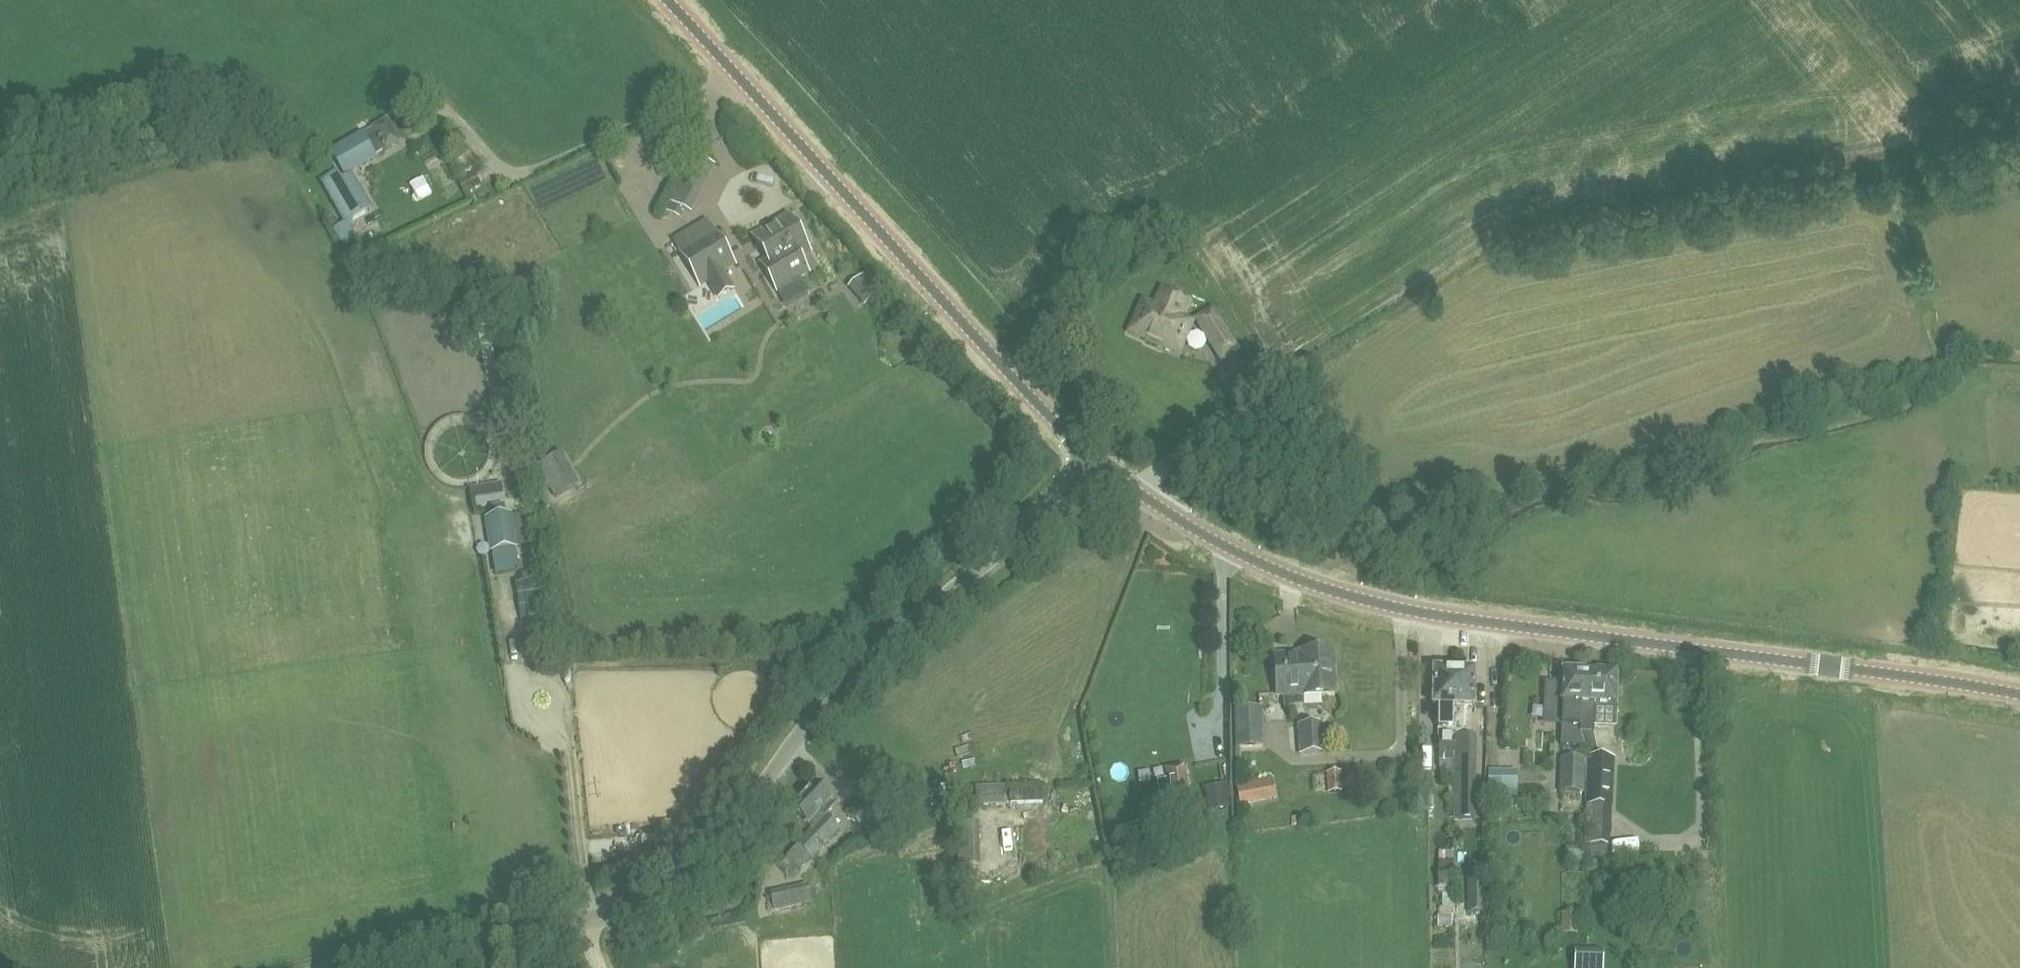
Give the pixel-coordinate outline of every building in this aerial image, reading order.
[(386,121),(326,156),(339,178),(399,142),(386,121)] [(345,190),(329,199),(345,226),(374,209),(352,172),(339,179),(345,190)] [(481,185),(474,173),(457,182),(464,194),(481,185)] [(770,226),(751,237),(759,249),(765,260),(759,263),(776,291),(785,307),(809,292),(800,277),(809,272),(806,267),(810,265),(804,254),(807,252),(810,250),(799,232),(789,214),(770,226)] [(700,289),(738,267),(717,232),(679,255),(700,289)] [(1190,323),(1178,318),(1186,301),(1162,290),(1155,308),(1143,303),(1131,331),(1177,352),(1190,323)] [(1235,351),(1220,325),(1211,311),(1198,320),(1222,359),(1235,351)] [(556,498),(576,487),(559,456),(539,466),(556,498)] [(484,519),(491,552),(517,547),(511,513),(484,519)] [(1278,695),(1304,694),(1304,696),(1335,694),(1333,651),(1301,652),(1301,656),(1276,657),(1278,695)] [(1447,667),(1435,667),(1435,671),(1433,671),(1432,707),(1437,707),(1438,729),(1438,739),(1439,739),(1439,770),(1453,770),(1453,743),(1453,739),(1453,730),(1453,707),(1453,671),(1447,671),(1447,667)] [(1463,738),(1464,708),(1473,708),(1474,672),(1472,672),(1472,668),(1460,668),(1460,671),(1453,671),(1453,707),(1453,730),(1453,739),(1463,738)] [(1545,682),(1543,703),(1553,703),(1552,719),(1561,720),(1560,745),(1583,746),(1579,733),(1582,673),(1562,672),(1561,683),(1545,682)] [(1612,805),(1615,758),(1598,757),(1592,733),(1593,726),(1614,727),(1615,706),(1617,675),(1582,673),(1579,733),(1583,746),(1587,757),(1585,804),(1612,805)] [(1264,747),(1263,736),(1259,708),(1235,710),(1239,738),(1235,739),(1236,750),(1264,747)] [(1297,725),(1299,755),(1325,754),(1324,724),(1297,725)] [(1453,782),(1453,804),(1476,804),(1476,739),(1463,738),(1453,739),(1453,743),(1453,770),(1453,782)] [(1583,794),(1584,761),(1562,760),(1560,792),(1583,794)] [(1161,816),(1125,828),(1131,847),(1140,844),(1163,837),(1180,826),(1180,823),(1178,807),(1188,806),(1183,768),(1167,770),(1168,781),(1157,782),(1162,809),(1160,809),(1161,816)] [(1341,771),(1326,772),(1327,793),(1342,792),(1341,771)] [(1487,803),(1517,803),(1517,771),(1487,771),(1487,803)] [(1239,806),(1257,802),(1253,781),(1235,784),(1239,806)] [(1225,784),(1203,788),(1208,811),(1230,807),(1225,784)] [(799,844),(812,856),(812,857),(837,830),(823,817),(834,806),(813,785),(790,810),(812,830),(799,844)] [(845,814),(864,831),(884,812),(864,794),(845,814)] [(979,821),(958,821),(958,836),(979,836),(979,821)] [(1438,861),(1438,888),(1439,888),(1453,889),(1453,864),(1453,862),(1438,861)] [(1467,913),(1485,912),(1484,871),(1466,872),(1467,913)] [(769,892),(773,910),(811,902),(807,884),(769,892)] [(1442,909),(1453,909),(1453,898),(1453,895),(1442,895),(1442,908),(1442,909)] [(1452,928),(1452,916),(1439,916),(1437,916),(1438,928),(1452,928)] [(1602,951),(1574,950),(1574,967),(1602,967),(1602,951)]
